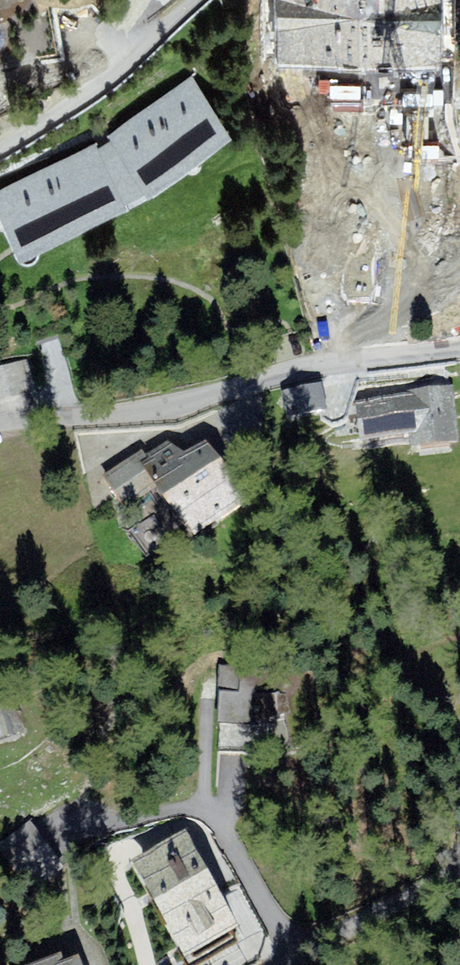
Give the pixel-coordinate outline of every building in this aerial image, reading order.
[(5,57),(72,15),(61,0),(1,0),(0,0),(0,59),(5,57)] [(135,201),(233,145),(189,73),(0,180),(0,196),(31,258),(135,201)] [(0,370),(0,409),(37,399),(27,362),(0,370)] [(406,399),(420,457),(459,448),(459,402),(457,387),(406,399)] [(172,488),(210,543),(261,507),(223,453),(172,488)] [(144,457),(110,482),(133,513),(167,488),(144,457)] [(217,671),(222,756),(258,754),(254,693),(248,693),(246,669),(217,671)] [(0,675),(0,734),(22,726),(3,674),(0,675)] [(30,821),(0,843),(0,852),(30,893),(64,868),(30,821)] [(203,857),(147,888),(190,964),(246,932),(203,857)]
